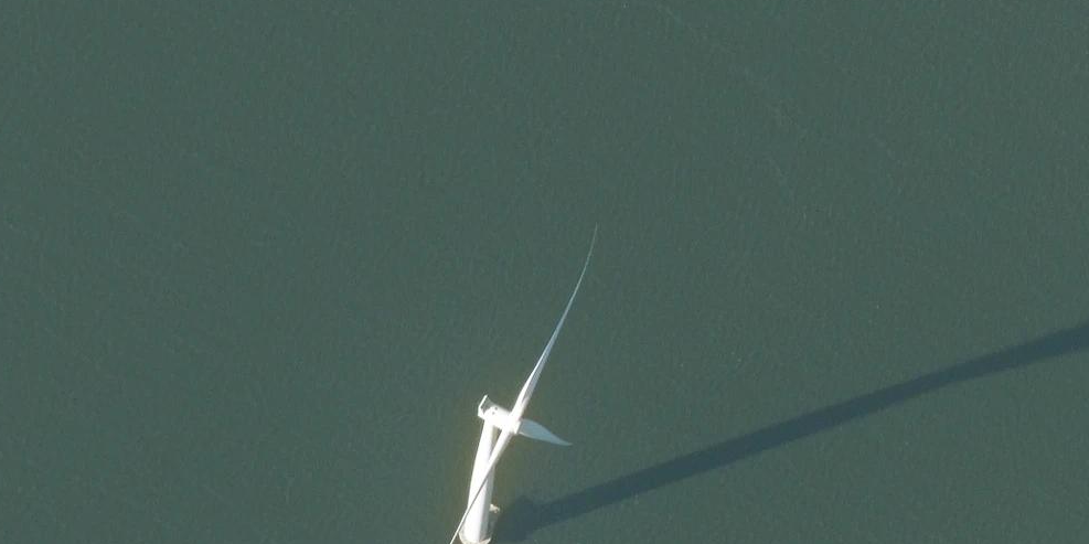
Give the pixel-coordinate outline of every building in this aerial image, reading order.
[(465,541),(465,543),(486,543),(486,540),(484,535),(480,532),(475,531),(470,532),(466,536),(465,541)]
